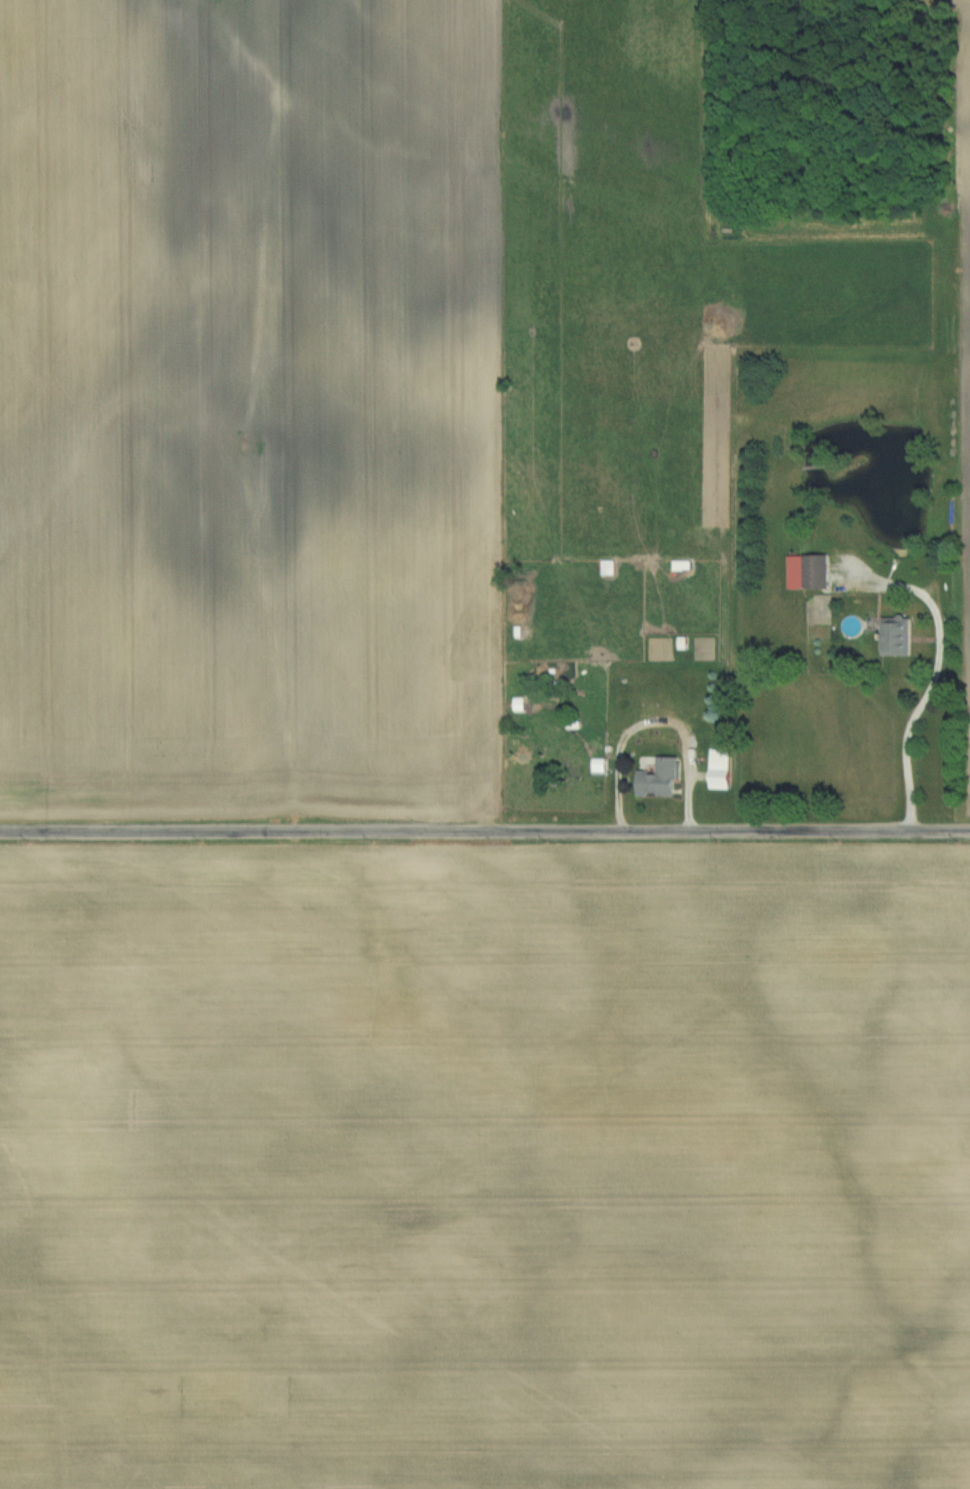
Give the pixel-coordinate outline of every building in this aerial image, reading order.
[(789,556),(789,590),(830,590),(830,556),(789,556)] [(913,657),(913,617),(884,617),(884,657),(913,657)] [(679,757),(659,757),(659,771),(639,771),(638,795),(679,796),(679,757)] [(712,765),(712,789),(731,789),(731,765),(712,765)]
